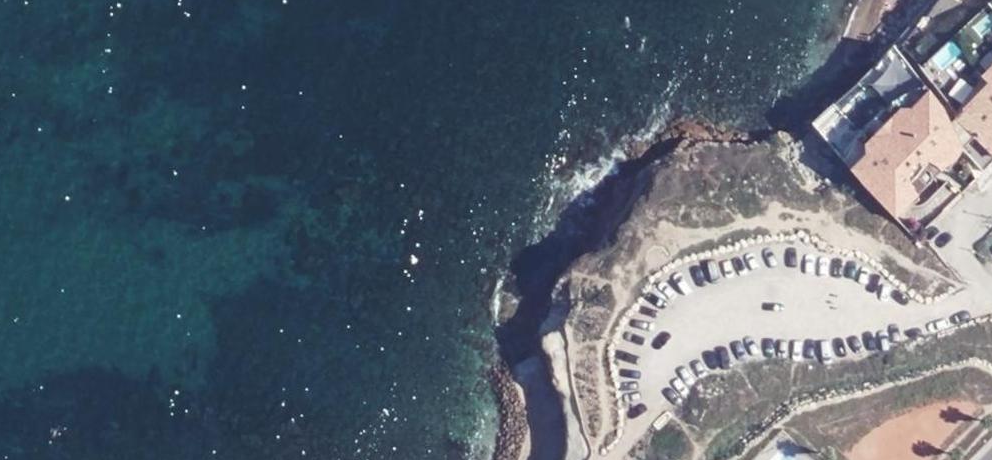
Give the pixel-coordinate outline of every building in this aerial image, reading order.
[(963,6),(958,2),(955,0),(940,0),(924,19),(933,27),(941,19),(963,6)] [(927,34),(933,27),(924,19),(917,26),(927,34)] [(814,127),(809,130),(895,220),(962,150),(942,109),(931,95),(894,46),(881,60),(880,58),(857,84),(849,94),(844,100),(814,127)] [(985,76),(982,80),(980,85),(976,93),(956,112),(984,171),(991,163),(991,69),(985,76)]
